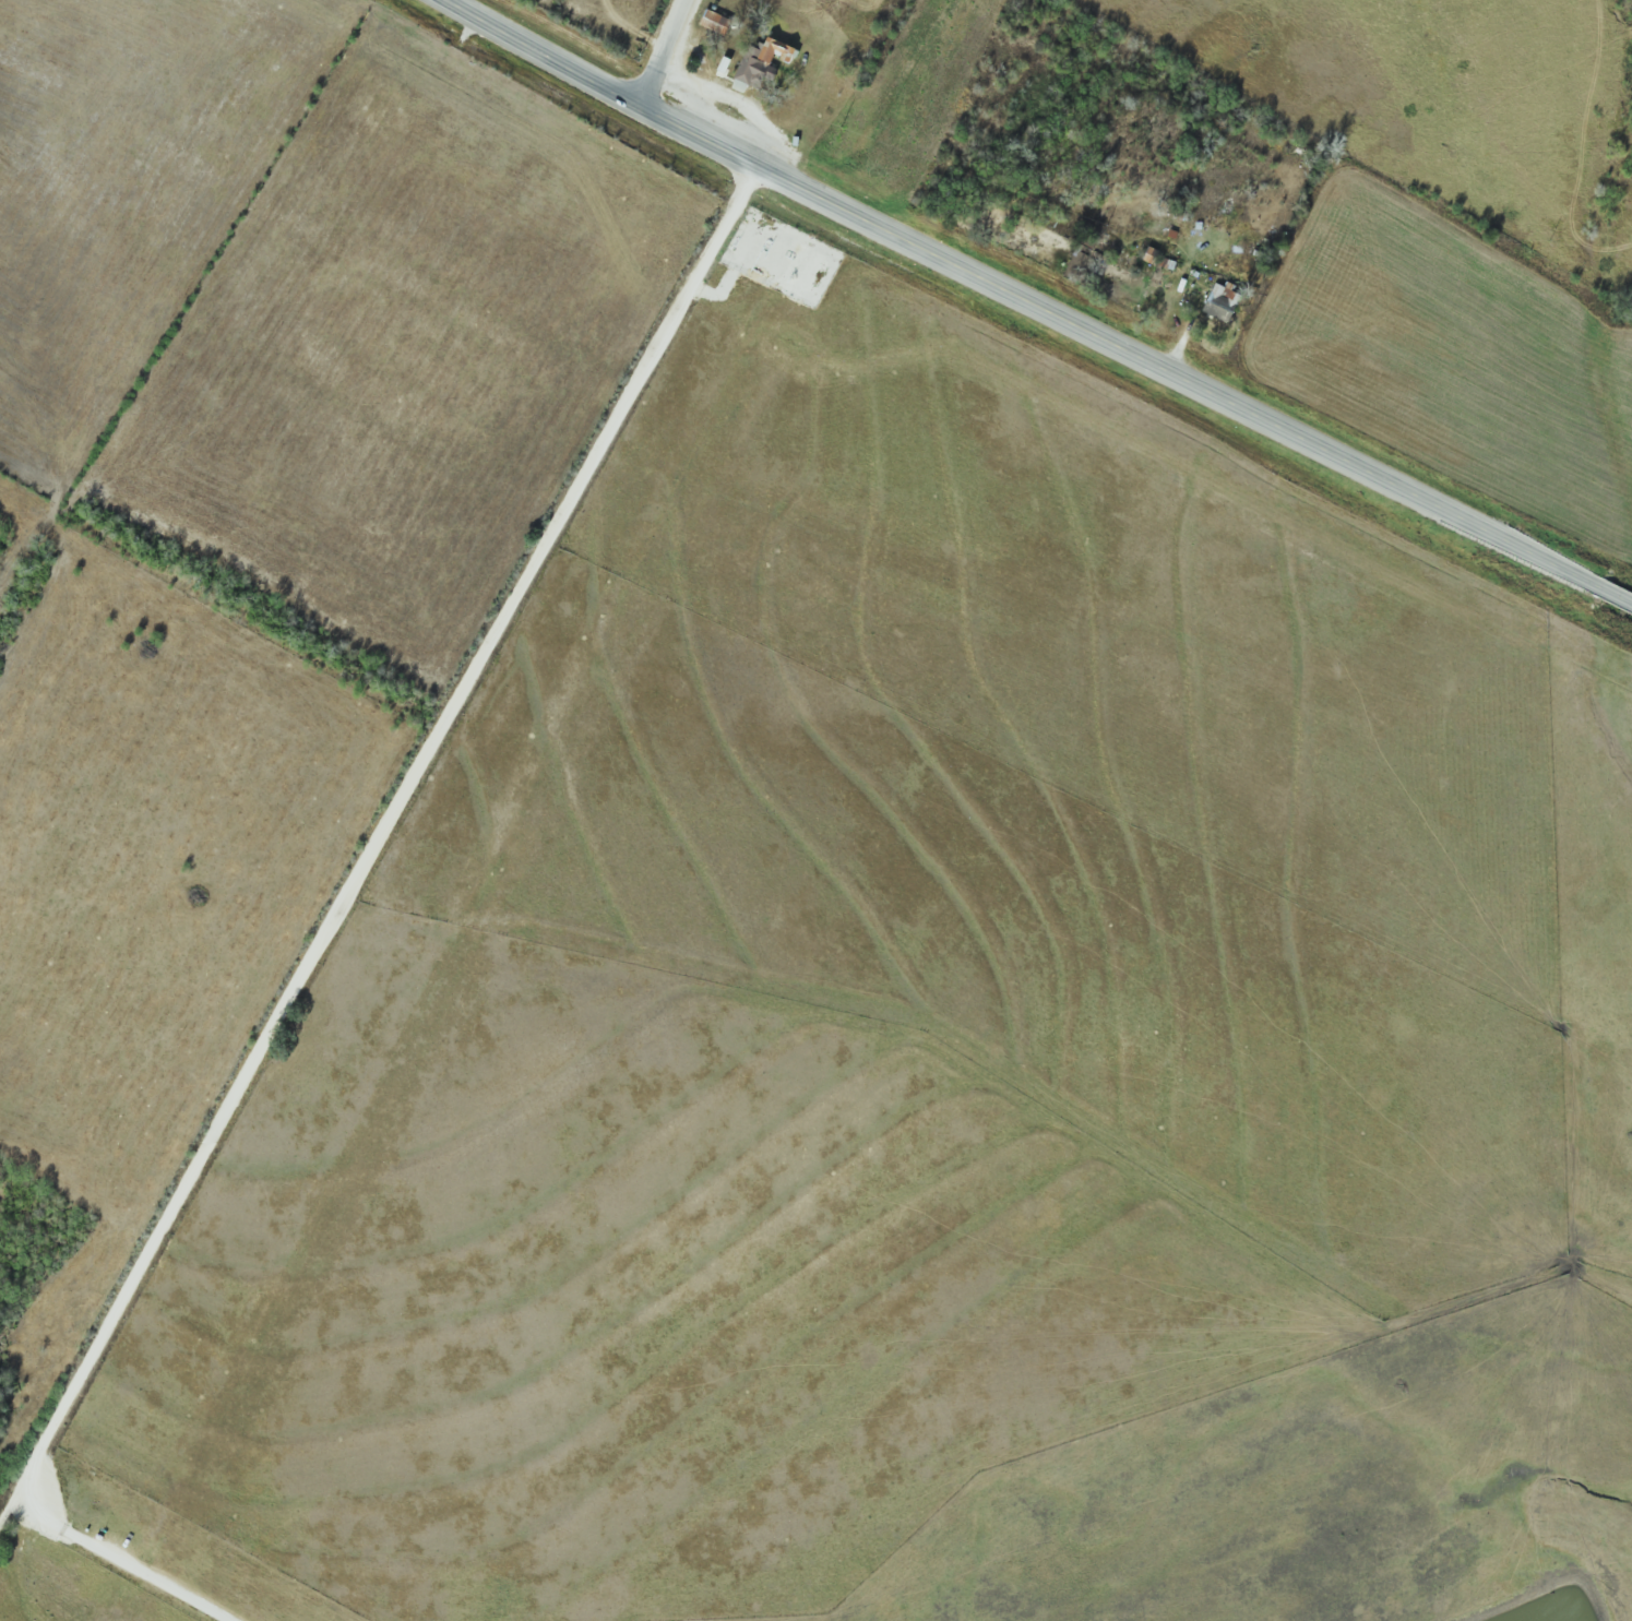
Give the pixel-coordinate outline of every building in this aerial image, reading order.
[(701,27),(728,36),(733,19),(707,10),(701,27)] [(736,80),(761,90),(765,78),(775,82),(780,70),(771,66),(775,56),(793,64),(799,49),(766,36),(761,49),(750,45),(736,80)] [(718,71),(726,74),(733,60),(725,56),(718,71)] [(1157,265),(1161,251),(1149,247),(1145,261),(1157,265)] [(1215,283),(1204,314),(1232,324),(1242,295),(1234,292),(1237,285),(1229,282),(1227,287),(1215,283)]
